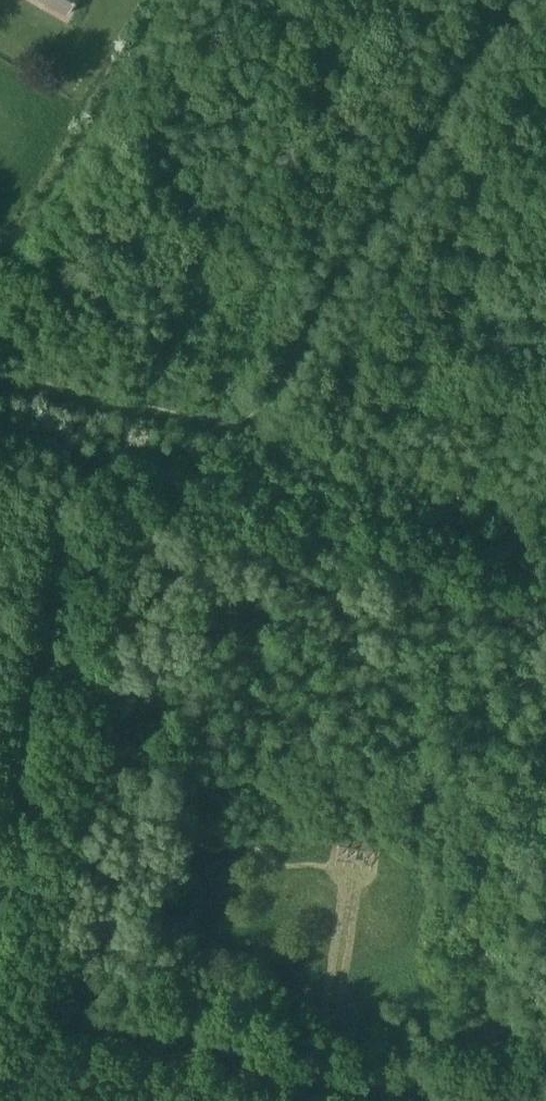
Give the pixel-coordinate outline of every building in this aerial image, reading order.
[(75,0),(44,0),(67,13),(75,0)]
